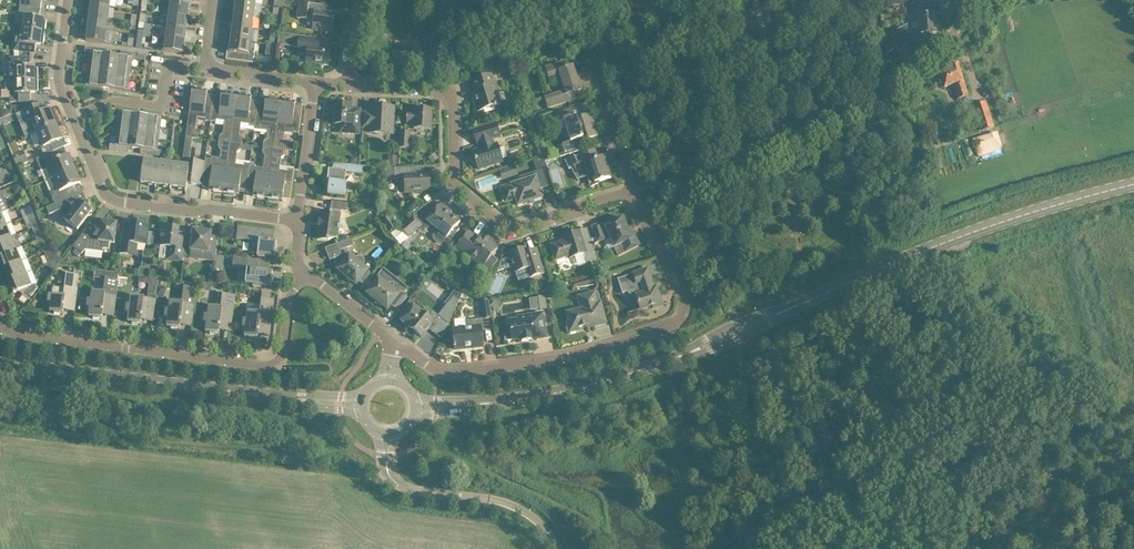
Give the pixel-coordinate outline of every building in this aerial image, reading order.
[(20,7),(41,9),(42,1),(46,2),(47,0),(21,0),(20,7)] [(254,17),(255,4),(236,2),(234,14),(254,17)] [(322,5),(311,3),(299,2),(297,18),(314,20),(312,29),(321,30),(332,31),(335,14),(321,12),(322,5)] [(169,15),(188,17),(189,5),(171,3),(169,15)] [(110,7),(91,5),(89,17),(108,19),(110,7)] [(912,34),(908,34),(912,41),(929,40),(929,33),(935,32),(934,14),(942,14),(942,5),(941,5),(941,6),(930,6),(922,7),(923,15),(918,15),(919,22),(920,29),(916,29),(916,32),(912,32),(912,34)] [(40,18),(41,9),(20,7),(18,20),(24,22),(23,29),(45,32),(47,21),(44,20),(44,18),(40,18)] [(260,18),(254,17),(234,14),(232,27),(252,29),(259,30),(260,18)] [(167,27),(186,29),(188,17),(169,15),(167,27)] [(88,28),(106,31),(108,19),(89,17),(88,28)] [(166,39),(185,41),(186,29),(167,27),(166,39)] [(251,42),(252,29),(232,27),(231,39),(251,42)] [(106,31),(88,28),(86,41),(105,43),(106,31)] [(44,44),(45,32),(23,29),(22,37),(16,37),(14,51),(35,53),(36,45),(41,46),(41,43),(44,44)] [(278,43),(278,45),(298,47),(297,53),(306,54),(305,62),(312,63),(320,64),(322,66),(325,65),(328,65),(328,62),(331,60),(329,57),(330,47),(326,46),(319,45),(320,38),(299,36),(280,33),(279,34),(278,43)] [(164,51),(183,53),(185,41),(166,39),(164,51)] [(251,42),(231,39),(228,59),(227,59),(227,58),(226,58),(226,59),(248,62),(253,63),(256,42),(251,42)] [(89,63),(110,66),(111,55),(107,54),(90,52),(90,53),(89,63)] [(131,68),(132,58),(132,57),(120,56),(111,55),(110,66),(131,68)] [(5,70),(5,80),(6,80),(38,80),(38,68),(35,68),(35,66),(31,66),(30,58),(19,58),(14,58),(9,58),(9,70),(5,70)] [(566,67),(565,68),(563,61),(552,65),(556,75),(559,74),(565,91),(544,98),(548,108),(569,101),(580,98),(578,91),(585,89),(583,80),(578,82),(577,76),(575,71),(575,70),(573,65),(566,67)] [(87,74),(108,77),(110,66),(89,63),(87,74)] [(461,66),(456,63),(453,68),(458,71),(461,66)] [(951,67),(939,71),(943,81),(944,87),(953,85),(957,99),(968,96),(961,74),(958,63),(950,65),(951,67)] [(108,77),(129,80),(131,68),(110,66),(108,77)] [(86,85),(107,88),(108,77),(87,74),(86,85)] [(475,90),(471,91),(474,97),(478,111),(494,106),(494,107),(496,106),(501,104),(491,74),(472,80),(475,90)] [(107,88),(128,91),(129,80),(108,77),(107,88)] [(36,91),(39,91),(38,80),(6,80),(6,90),(10,90),(10,102),(31,102),(31,94),(36,94),(36,91)] [(208,89),(203,89),(192,87),(188,121),(186,137),(193,138),(195,138),(198,139),(198,133),(196,130),(197,118),(205,119),(205,121),(211,121),(214,95),(207,94),(208,89)] [(237,93),(226,92),(222,91),(221,96),(214,95),(211,121),(216,122),(216,120),(225,121),(223,133),(220,136),(219,141),(230,143),(237,93)] [(252,95),(247,95),(237,93),(230,143),(242,144),(242,139),(240,135),(241,123),(249,124),(249,126),(255,127),(258,101),(251,100),(252,95)] [(281,99),(270,98),(266,97),(265,102),(258,101),(255,127),(260,128),(260,130),(268,131),(267,139),(264,142),(263,147),(274,149),(281,99)] [(296,101),(291,100),(281,99),(274,149),(286,150),(286,145),(284,141),(285,129),(294,130),(293,132),(299,133),(302,106),(295,105),(296,101)] [(351,105),(348,104),(343,100),(339,104),(335,104),(335,108),(330,112),(334,116),(334,124),(342,124),(342,132),(359,133),(360,119),(361,109),(351,108),(351,105)] [(982,131),(994,127),(986,102),(975,105),(982,131)] [(50,109),(46,110),(43,103),(36,106),(20,112),(24,122),(26,124),(32,121),(37,132),(56,124),(50,109)] [(394,107),(378,106),(370,106),(369,114),(364,113),(364,127),(371,127),(370,133),(381,133),(392,134),(393,118),(394,107)] [(407,110),(407,121),(407,126),(414,126),(414,128),(431,129),(432,109),(415,108),(415,110),(407,110)] [(591,114),(577,118),(574,108),(563,111),(556,114),(549,116),(551,124),(558,121),(563,120),(570,142),(587,137),(588,140),(598,137),(591,114)] [(139,126),(141,115),(120,112),(118,123),(139,126)] [(160,129),(160,128),(161,117),(141,115),(139,126),(160,129)] [(138,137),(139,126),(118,123),(117,134),(138,137)] [(493,138),(500,136),(496,123),(483,127),(473,131),(477,143),(479,143),(481,149),(475,151),(472,151),(474,157),(478,169),(488,165),(503,161),(502,159),(499,149),(497,144),(495,144),(493,138)] [(51,144),(62,139),(56,124),(37,132),(40,141),(39,144),(44,155),(54,151),(51,144)] [(159,140),(160,129),(139,126),(138,137),(159,140)] [(400,148),(408,148),(409,132),(400,131),(400,148)] [(977,155),(1002,147),(997,132),(973,140),(977,155)] [(136,148),(138,137),(117,134),(115,145),(127,147),(136,148)] [(157,151),(157,150),(159,140),(138,137),(136,148),(141,149),(157,151)] [(193,138),(186,137),(183,157),(190,158),(193,138)] [(13,151),(20,149),(18,141),(10,143),(13,151)] [(224,192),(230,143),(219,141),(218,147),(221,150),(219,162),(211,161),(211,159),(206,158),(205,162),(202,185),(210,186),(209,190),(213,191),(224,192)] [(241,150),(242,144),(230,143),(224,192),(235,194),(239,194),(239,190),(246,191),(250,164),(244,163),(244,166),(236,164),(237,152),(241,150)] [(268,198),(274,149),(263,147),(262,152),(265,156),(263,168),(255,167),(255,165),(250,164),(246,191),(254,192),(253,196),(257,197),(268,198)] [(69,155),(61,158),(58,149),(54,151),(44,155),(36,159),(41,170),(46,181),(54,178),(75,169),(69,155)] [(285,155),(286,150),(274,149),(268,198),(279,199),(283,200),(283,196),(291,196),(294,170),(288,169),(288,171),(280,170),(281,158),(285,155)] [(577,179),(587,176),(590,187),(598,184),(597,182),(611,177),(608,167),(606,167),(605,164),(607,163),(604,155),(598,158),(595,149),(585,152),(579,154),(582,162),(579,163),(574,155),(565,160),(569,169),(571,168),(577,179)] [(19,152),(12,155),(17,166),(28,162),(26,155),(19,152)] [(398,166),(398,159),(398,156),(389,156),(388,166),(398,166)] [(535,164),(545,161),(544,156),(533,160),(535,164)] [(144,159),(141,182),(151,183),(151,180),(156,181),(159,161),(144,159)] [(202,185),(205,162),(190,160),(189,165),(186,185),(186,188),(187,188),(187,183),(191,183),(202,185)] [(159,161),(156,181),(156,184),(166,185),(166,182),(171,183),(174,163),(159,161)] [(174,163),(171,183),(171,186),(181,187),(181,184),(186,185),(189,165),(174,163)] [(363,166),(346,164),(335,163),(332,170),(329,170),(327,188),(329,188),(328,194),(337,195),(345,196),(346,184),(345,184),(346,172),(362,174),(363,166)] [(405,192),(420,191),(431,190),(430,173),(415,174),(414,168),(425,167),(425,166),(394,168),(391,168),(392,176),(394,175),(395,179),(404,178),(405,192)] [(55,204),(73,196),(77,195),(73,186),(81,183),(75,169),(54,178),(57,186),(50,192),(55,204)] [(549,186),(545,175),(543,169),(519,177),(520,181),(511,184),(512,186),(501,189),(503,194),(510,201),(516,199),(518,205),(543,197),(540,189),(549,186)] [(481,188),(498,183),(495,175),(479,179),(481,188)] [(80,201),(75,203),(73,196),(55,204),(46,207),(49,214),(61,209),(65,219),(65,220),(77,230),(88,217),(92,215),(91,212),(92,211),(90,209),(88,205),(86,206),(80,201)] [(348,203),(332,201),(331,209),(347,211),(348,203)] [(452,212),(447,208),(441,203),(434,212),(426,221),(447,237),(449,235),(453,238),(460,229),(456,226),(460,221),(450,214),(452,212)] [(21,210),(24,217),(33,214),(30,207),(21,210)] [(318,239),(329,240),(338,237),(341,214),(321,211),(320,220),(319,220),(319,226),(318,239)] [(33,214),(24,217),(27,224),(36,221),(33,214)] [(409,238),(408,237),(422,226),(413,215),(400,227),(399,227),(391,234),(400,245),(409,238)] [(389,232),(397,227),(390,217),(382,222),(389,232)] [(618,255),(630,249),(640,244),(639,243),(638,243),(639,244),(636,245),(622,217),(610,224),(609,222),(601,225),(600,224),(592,226),(596,238),(591,239),(593,244),(597,243),(597,242),(610,238),(613,243),(612,243),(618,255)] [(73,246),(76,249),(73,253),(78,257),(81,253),(82,254),(85,250),(103,252),(104,248),(109,249),(110,242),(115,243),(117,223),(101,221),(100,229),(95,228),(94,236),(92,236),(85,231),(73,246)] [(147,232),(148,224),(132,222),(131,232),(123,231),(122,231),(120,253),(128,254),(136,255),(137,243),(146,245),(147,232)] [(11,237),(6,225),(0,227),(0,242),(11,237)] [(163,226),(160,246),(169,247),(167,260),(183,262),(186,238),(185,241),(178,241),(179,228),(163,226)] [(274,231),(238,227),(237,239),(251,240),(249,252),(258,254),(257,257),(265,258),(266,255),(275,256),(277,242),(269,241),(270,238),(273,239),(274,231)] [(212,232),(206,231),(193,230),(191,250),(190,258),(199,259),(215,261),(216,255),(216,254),(217,248),(219,237),(211,236),(212,232)] [(598,260),(593,244),(591,239),(583,241),(580,230),(565,235),(566,239),(551,244),(556,260),(569,256),(570,258),(583,254),(586,263),(598,260)] [(35,233),(38,240),(43,238),(40,231),(35,233)] [(469,231),(462,240),(457,246),(483,267),(492,256),(493,256),(496,253),(495,252),(497,249),(495,247),(496,246),(491,242),(490,243),(488,241),(489,241),(484,237),(484,238),(482,237),(480,240),(469,231)] [(154,233),(147,232),(146,245),(152,245),(154,233)] [(11,237),(0,242),(0,256),(16,249),(22,247),(16,235),(11,237)] [(38,240),(41,247),(43,252),(45,251),(48,250),(46,245),(43,238),(38,240)] [(351,238),(337,243),(340,250),(353,245),(351,238)] [(529,251),(527,252),(525,248),(523,248),(509,253),(510,257),(501,260),(498,271),(513,266),(515,272),(527,269),(530,277),(544,273),(540,259),(537,249),(529,251)] [(0,260),(0,264),(2,269),(5,268),(21,261),(16,249),(0,256),(0,257),(0,258),(1,260),(0,260)] [(342,255),(334,258),(338,269),(340,270),(343,273),(347,277),(346,278),(351,282),(352,281),(356,284),(360,280),(365,284),(368,280),(366,278),(371,273),(368,270),(362,265),(364,263),(364,261),(364,258),(361,256),(359,256),(356,257),(355,259),(349,254),(347,250),(341,253),(342,255)] [(45,265),(45,266),(57,261),(54,254),(53,252),(46,255),(47,258),(49,263),(45,265)] [(224,257),(217,256),(215,268),(223,269),(224,257)] [(270,261),(248,259),(234,257),(233,265),(247,267),(245,283),(254,284),(253,287),(261,288),(262,285),(271,286),(273,273),(265,272),(266,269),(269,269),(270,261)] [(437,263),(431,258),(426,264),(432,270),(437,263)] [(9,281),(26,273),(21,261),(5,268),(10,280),(8,280),(9,281)] [(57,261),(45,266),(46,265),(53,271),(53,272),(58,265),(57,261)] [(117,270),(117,264),(112,263),(109,266),(111,270),(114,271),(117,270)] [(74,311),(79,275),(80,268),(75,267),(74,274),(67,273),(65,287),(53,286),(52,294),(49,294),(48,302),(51,302),(50,312),(63,313),(64,306),(67,306),(67,310),(74,311)] [(394,283),(397,279),(384,267),(377,276),(378,278),(374,284),(367,292),(377,301),(378,305),(379,305),(380,305),(381,306),(382,306),(383,305),(387,309),(391,305),(397,310),(404,301),(408,297),(404,294),(401,291),(399,294),(393,289),(394,283)] [(149,276),(150,269),(142,268),(141,275),(149,276)] [(654,287),(653,283),(648,268),(637,272),(633,273),(618,278),(619,284),(622,293),(640,287),(642,293),(636,295),(637,298),(640,309),(628,313),(628,314),(652,305),(653,308),(663,304),(659,295),(656,286),(654,287)] [(117,286),(119,273),(106,271),(105,279),(104,292),(92,291),(91,299),(88,299),(87,307),(90,307),(89,317),(102,318),(103,311),(106,311),(106,315),(113,316),(116,294),(117,286)] [(31,286),(26,273),(9,281),(14,293),(20,291),(23,293),(22,295),(29,300),(39,287),(35,284),(31,286)] [(149,277),(139,276),(138,283),(148,284),(149,277)] [(150,277),(149,285),(157,286),(158,278),(150,277)] [(196,287),(197,283),(186,281),(186,286),(184,286),(183,303),(170,301),(169,310),(166,309),(165,317),(168,317),(167,327),(180,329),(181,321),(184,322),(183,325),(191,326),(194,304),(196,287)] [(551,281),(544,282),(546,289),(553,288),(551,281)] [(152,321),(155,299),(155,296),(157,286),(149,285),(147,298),(131,296),(130,304),(127,304),(126,312),(129,312),(128,322),(141,324),(142,316),(145,317),(145,320),(152,321)] [(166,287),(157,286),(155,296),(165,297),(166,287)] [(230,331),(235,295),(236,287),(235,287),(228,286),(227,294),(223,294),(221,308),(209,306),(208,314),(205,314),(204,322),(207,322),(206,332),(219,334),(220,326),(223,327),(222,330),(230,331)] [(479,286),(475,294),(483,298),(486,289),(479,286)] [(274,300),(268,299),(268,297),(270,297),(271,292),(263,291),(260,313),(248,311),(247,319),(243,319),(242,327),(246,327),(244,337),(258,339),(259,331),(262,332),(261,335),(269,336),(274,300)] [(601,302),(598,292),(595,293),(595,292),(585,295),(588,308),(580,310),(568,313),(570,321),(567,322),(570,332),(580,329),(579,327),(587,325),(588,327),(592,326),(606,323),(603,312),(601,302)] [(408,312),(401,320),(422,337),(429,328),(441,338),(448,323),(449,322),(460,300),(454,295),(442,310),(439,314),(434,320),(423,311),(414,304),(408,312)] [(547,308),(545,295),(538,296),(540,309),(547,308)] [(480,300),(483,318),(492,317),(489,299),(480,300)] [(505,339),(505,341),(522,338),(522,341),(546,337),(542,313),(518,317),(519,319),(509,321),(511,330),(510,331),(508,332),(507,333),(506,334),(505,336),(505,338),(505,339)] [(481,326),(480,319),(466,320),(466,327),(453,329),(455,344),(454,344),(454,347),(455,347),(455,349),(464,348),(473,348),(483,346),(482,335),(481,326)]
